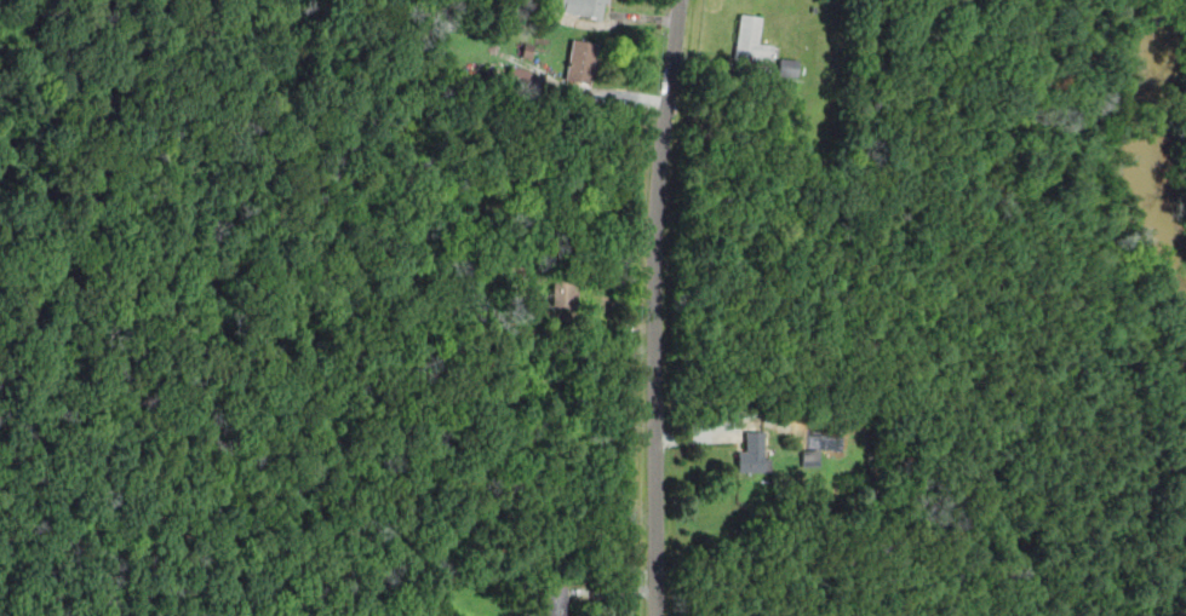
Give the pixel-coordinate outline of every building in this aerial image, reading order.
[(603,0),(553,0),(552,1),(563,2),(562,11),(600,17),(603,0)] [(769,58),(772,44),(756,42),(760,16),(739,13),(733,57),(750,59),(751,56),(769,58)] [(595,42),(572,38),(565,79),(588,84),(595,42)] [(523,42),(522,56),(532,57),(534,45),(523,42)] [(778,57),(777,74),(797,75),(798,58),(778,57)] [(512,65),(510,80),(529,84),(532,69),(512,65)] [(735,451),(737,470),(761,470),(761,431),(744,431),(744,451),(735,451)] [(801,449),(802,460),(818,459),(818,449),(801,449)] [(542,586),(542,615),(565,615),(565,586),(542,586)]
